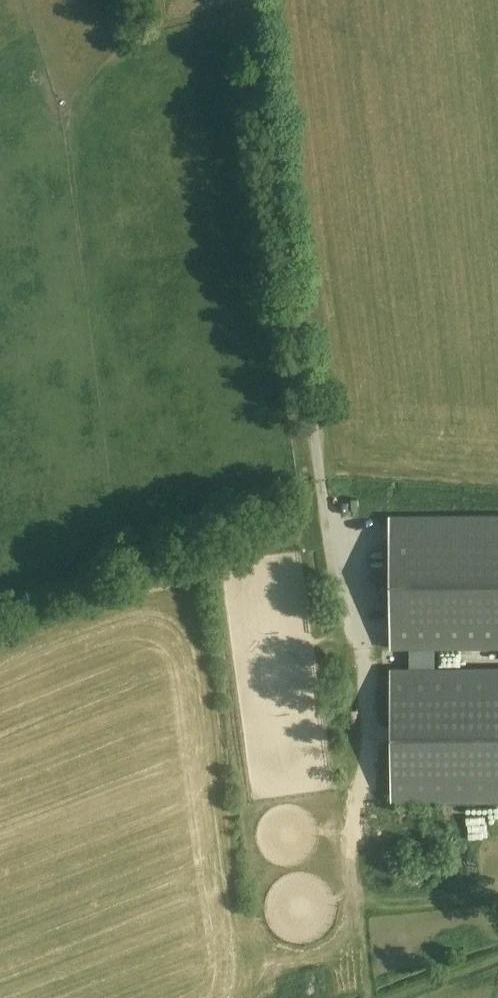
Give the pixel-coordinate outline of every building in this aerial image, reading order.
[(354,518),(356,503),(343,502),(342,517),(354,518)] [(434,669),(433,649),(497,649),(497,515),(390,516),(390,649),(408,649),(408,669),(388,669),(389,803),(497,803),(497,668),(434,669)] [(392,831),(392,846),(439,844),(438,807),(374,809),(375,832),(392,831)]
